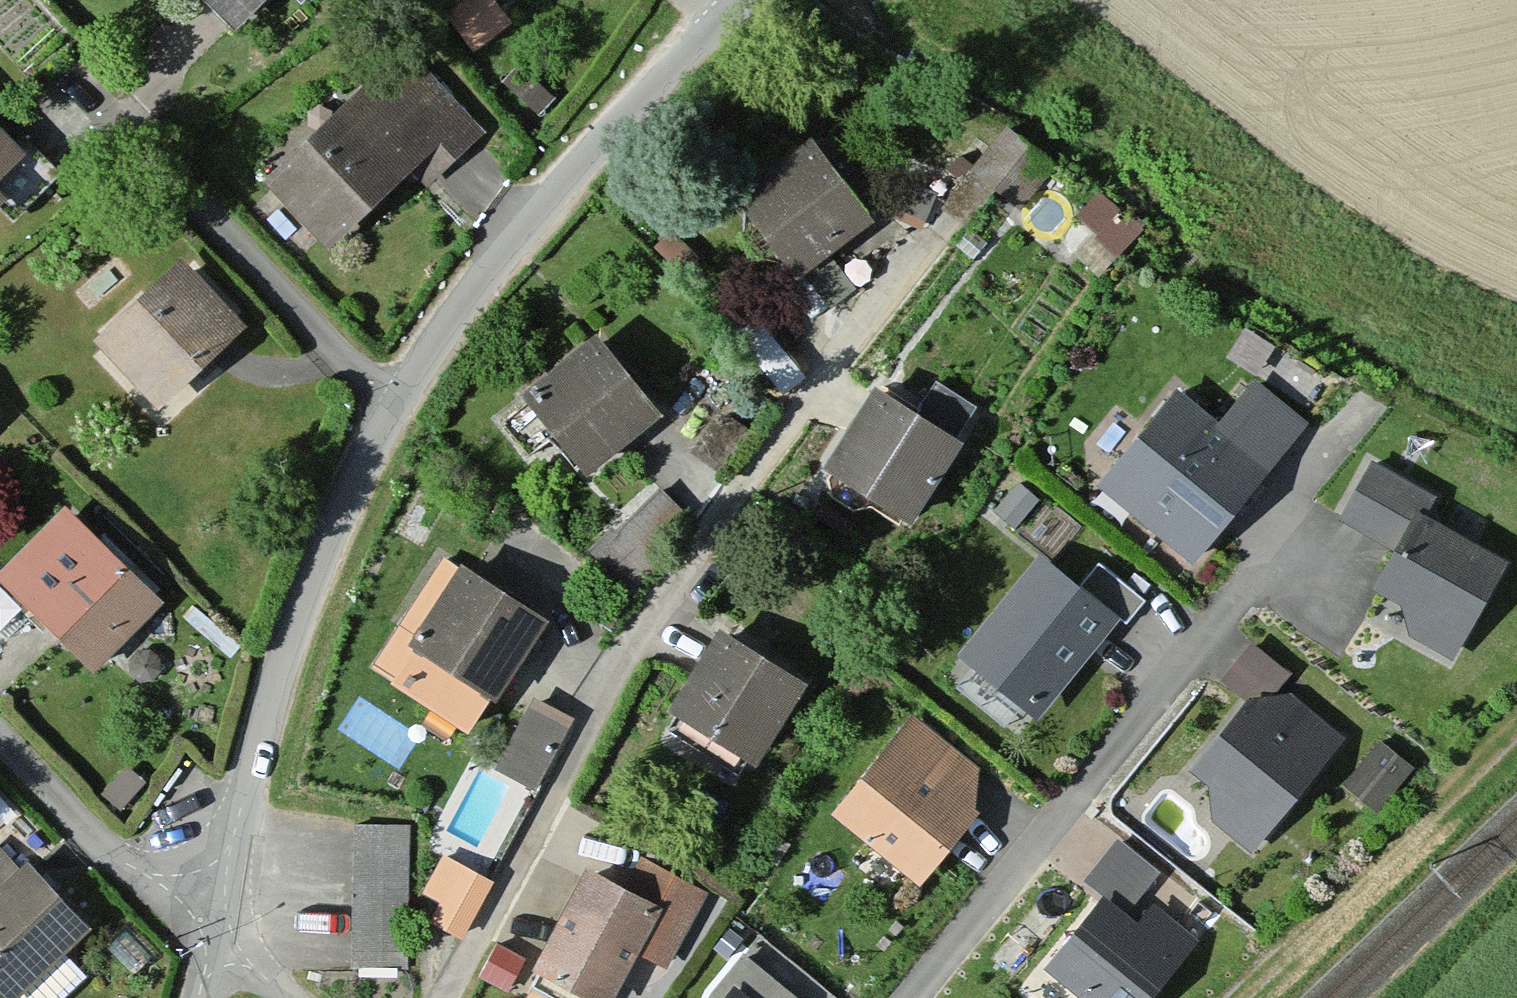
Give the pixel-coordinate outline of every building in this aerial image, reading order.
[(235,26),(260,0),(209,0),(235,26)] [(449,12),(475,49),(512,23),(496,0),(466,0),(449,12)] [(480,133),(398,51),(268,180),(333,244),(411,166),(429,184),(480,133)] [(521,65),(505,83),(539,114),(555,96),(521,65)] [(0,119),(0,197),(13,211),(58,167),(24,133),(19,138),(0,119)] [(974,167),(1022,203),(1054,160),(1005,125),(974,167)] [(866,204),(811,136),(742,191),(797,260),(866,204)] [(899,175),(890,201),(922,212),(931,186),(899,175)] [(1143,228),(1102,194),(1082,218),(1122,252),(1143,228)] [(670,230),(657,245),(686,271),(699,256),(670,230)] [(241,316),(184,255),(104,329),(161,391),(241,316)] [(659,415),(593,337),(524,395),(590,473),(659,415)] [(1212,423),(1263,466),(1306,417),(1255,374),(1212,423)] [(959,449),(872,395),(829,463),(917,518),(959,449)] [(1106,481),(1194,555),(1266,470),(1263,466),(1212,423),(1179,396),(1106,481)] [(751,433),(719,413),(695,453),(726,472),(751,433)] [(1370,461),(1345,512),(1398,538),(1378,577),(1400,587),(1413,620),(1456,641),(1497,559),(1424,523),(1439,495),(1370,461)] [(1019,485),(998,512),(1017,527),(1037,499),(1019,485)] [(619,525),(614,520),(594,544),(636,579),(678,530),(641,499),(619,525)] [(159,587),(66,500),(6,563),(99,651),(159,587)] [(971,650),(1035,702),(1103,619),(1039,566),(971,650)] [(1144,601),(1099,566),(1080,590),(1126,625),(1144,601)] [(534,627),(452,575),(409,643),(395,635),(379,660),(475,721),(534,627)] [(802,683),(724,637),(677,716),(755,762),(802,683)] [(1250,639),(1220,675),(1252,702),(1283,666),(1250,639)] [(1222,808),(1260,838),(1340,739),(1270,684),(1208,762),(1216,768),(1222,808)] [(572,716),(536,697),(502,760),(537,779),(572,716)] [(977,765),(911,714),(838,808),(920,871),(968,808),(977,765)] [(1377,745),(1344,787),(1378,812),(1410,771),(1377,745)] [(126,765),(101,794),(121,811),(146,782),(126,765)] [(409,822),(356,821),(355,965),(407,965),(409,822)] [(1118,835),(1091,871),(1134,904),(1161,868),(1118,835)] [(28,853),(19,861),(0,842),(0,975),(15,991),(91,919),(28,853)] [(491,881),(441,855),(427,882),(450,895),(437,919),(463,933),(491,881)] [(589,871),(545,951),(533,974),(579,997),(611,997),(639,945),(663,958),(701,889),(650,862),(632,894),(589,871)] [(1106,889),(1052,955),(1106,997),(1142,997),(1194,934),(1155,902),(1142,918),(1106,889)] [(730,925),(717,943),(728,951),(741,933),(730,925)] [(507,991),(523,960),(496,946),(480,977),(507,991)] [(740,954),(708,990),(704,997),(793,997),(740,954)]
